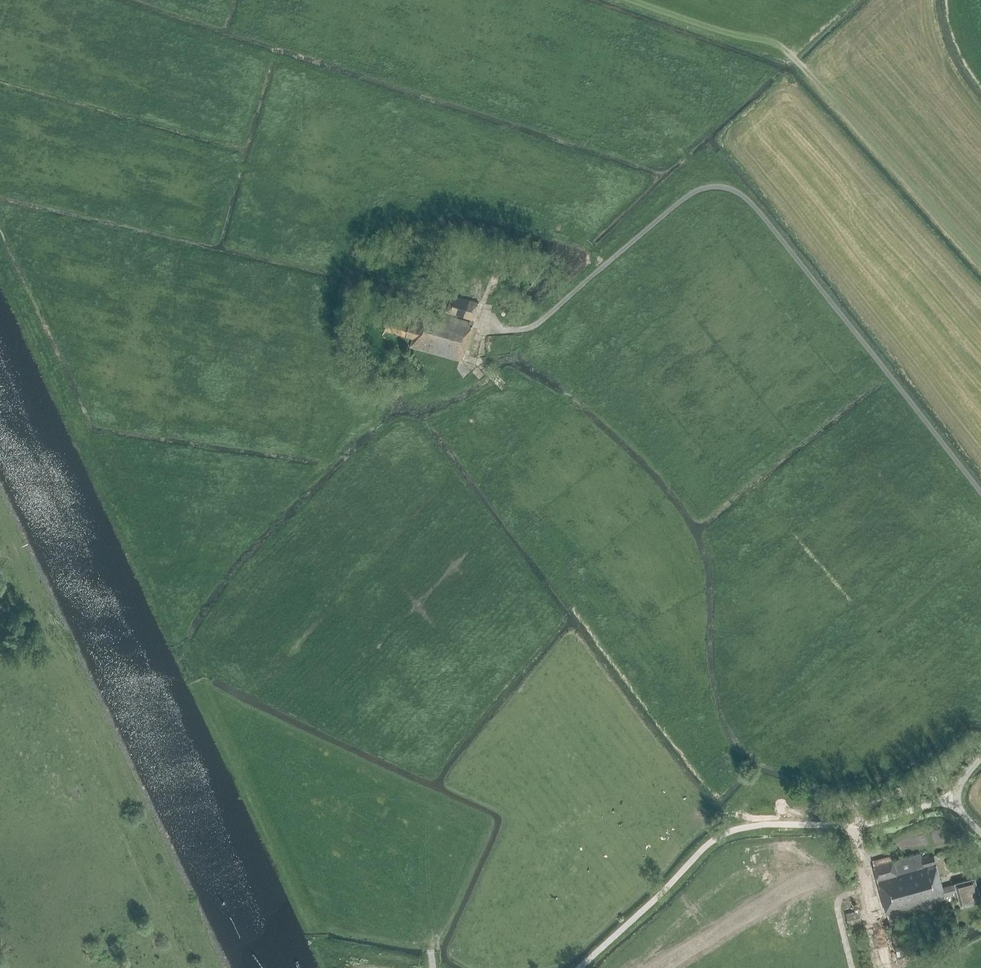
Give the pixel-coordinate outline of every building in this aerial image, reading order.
[(479,302),(451,294),(446,315),(421,308),(416,325),(411,323),(413,315),(402,312),(400,320),(388,316),(383,331),(412,339),(409,347),(462,362),(479,302)] [(959,850),(951,852),(953,858),(960,856),(959,850)] [(872,867),(887,914),(902,911),(945,900),(944,897),(957,893),(960,907),(980,901),(974,878),(954,883),(942,886),(934,864),(935,863),(933,855),(921,859),(919,853),(872,867)] [(847,926),(861,923),(858,908),(843,911),(847,926)] [(888,918),(892,930),(901,927),(897,915),(888,918)]
